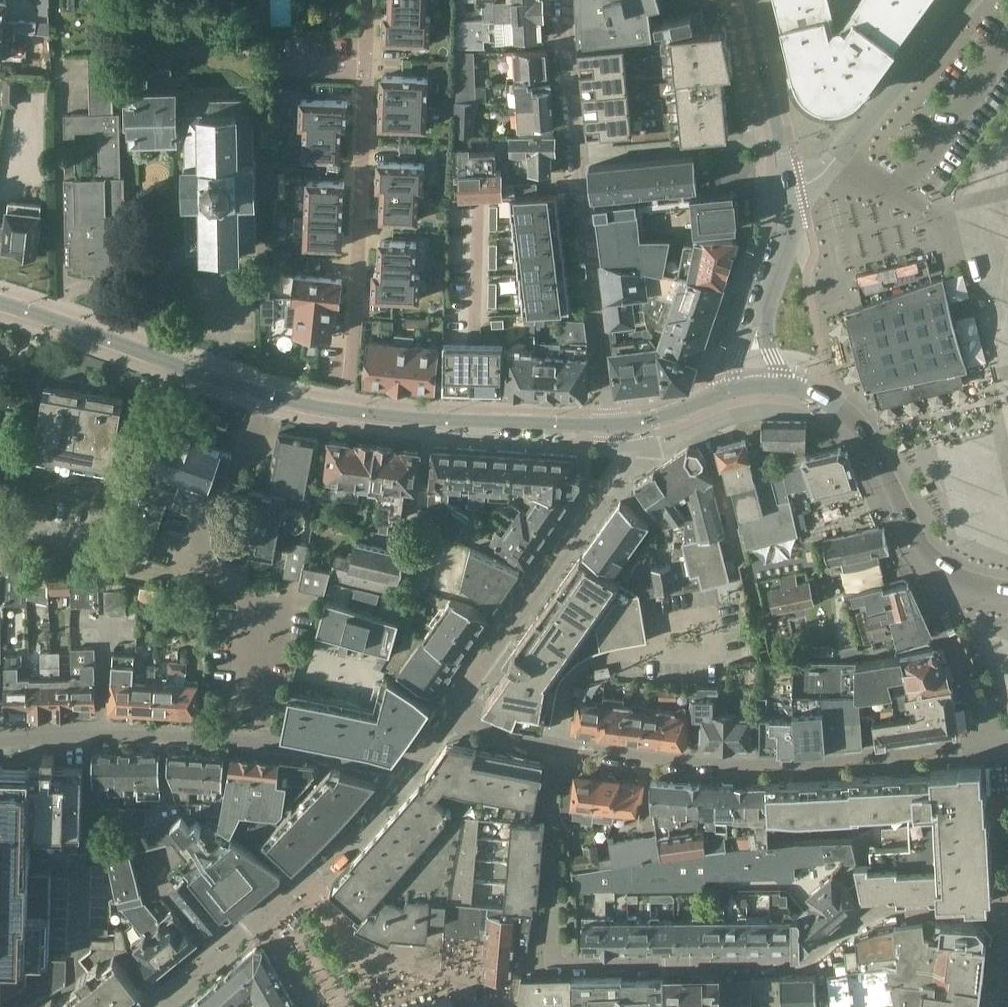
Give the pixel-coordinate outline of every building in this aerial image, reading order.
[(16,31),(27,32),(35,33),(37,22),(18,20),(15,22),(6,21),(8,0),(0,0),(0,29),(16,31)] [(39,13),(49,14),(49,5),(50,5),(50,0),(38,0),(39,13)] [(426,16),(427,0),(391,0),(390,14),(426,16)] [(484,1),(484,19),(542,17),(542,18),(544,17),(543,0),(507,0),(484,1)] [(578,40),(654,32),(653,19),(651,4),(662,1),(662,0),(577,0),(578,40)] [(843,21),(842,21),(841,21),(839,21),(838,22),(836,23),(833,11),(835,11),(832,0),(777,0),(795,74),(796,77),(797,79),(798,82),(800,86),(802,88),(803,90),(804,91),(807,93),(810,96),(813,98),(816,99),(819,101),(823,102),(828,103),(831,103),(836,103),(840,103),(845,102),(850,100),(854,98),(858,95),(861,92),(863,90),(865,88),(929,0),(859,0),(843,21)] [(727,35),(725,25),(724,25),(724,24),(714,25),(714,26),(707,26),(703,9),(656,19),(658,28),(666,26),(667,31),(673,31),(683,137),(718,134),(728,133),(729,133),(729,132),(730,132),(729,122),(728,122),(727,111),(728,111),(727,101),(726,101),(725,90),(726,90),(725,79),(724,80),(723,69),(734,68),(731,56),(732,56),(730,46),(729,46),(727,35)] [(431,16),(426,16),(390,14),(385,14),(384,40),(430,42),(431,16)] [(497,39),(520,38),(543,37),(542,18),(542,17),(484,19),(457,21),(456,46),(458,48),(484,48),(484,39),(497,39)] [(2,60),(4,39),(26,41),(27,32),(16,31),(0,29),(0,61),(2,60)] [(581,62),(581,70),(628,66),(625,43),(579,47),(580,52),(579,52),(580,62),(581,62)] [(546,53),(546,50),(514,52),(517,78),(548,76),(547,65),(549,65),(548,53),(546,53)] [(455,53),(455,87),(475,85),(475,53),(455,53)] [(89,68),(114,68),(113,56),(89,57),(89,68)] [(583,84),(583,91),(630,87),(628,66),(581,70),(582,74),(581,74),(582,84),(583,84)] [(89,80),(114,79),(114,68),(89,68),(89,80)] [(383,76),(382,101),(428,102),(429,78),(383,76)] [(2,106),(17,106),(17,77),(2,77),(2,106)] [(178,140),(178,113),(177,90),(176,90),(148,90),(148,78),(135,78),(135,89),(131,89),(132,140),(178,140)] [(89,91),(114,91),(114,79),(89,80),(89,91)] [(516,82),(518,107),(553,104),(551,84),(534,85),(534,81),(516,82)] [(455,87),(455,101),(475,102),(475,85),(455,87)] [(584,95),(583,95),(584,105),(585,105),(585,113),(632,109),(630,87),(583,91),(584,95)] [(177,90),(178,113),(187,113),(188,161),(187,161),(187,198),(189,198),(190,247),(205,247),(205,252),(243,251),(243,247),(257,246),(256,196),(257,196),(256,159),(255,159),(254,109),(252,110),(252,97),(190,98),(190,90),(177,90)] [(89,102),(114,102),(114,91),(89,91),(89,102)] [(446,103),(454,103),(455,91),(446,91),(446,103)] [(301,125),(306,125),(342,126),(347,127),(348,101),(302,99),(301,125)] [(428,102),(382,101),(381,125),(427,127),(428,102)] [(478,107),(478,102),(475,102),(455,101),(455,134),(475,134),(475,107),(478,107)] [(114,102),(89,102),(90,114),(63,114),(63,136),(76,136),(76,132),(98,131),(99,151),(120,151),(119,113),(115,113),(114,102)] [(454,116),(454,103),(446,103),(445,115),(454,116)] [(519,127),(554,125),(553,104),(518,107),(507,107),(507,112),(518,112),(519,127)] [(587,127),(588,135),(598,134),(634,131),(632,109),(585,113),(586,117),(585,117),(586,127),(587,127)] [(281,123),(272,123),(273,135),(281,135),(281,123)] [(342,126),(306,125),(305,156),(341,158),(342,126)] [(551,152),(555,152),(555,135),(512,134),(512,153),(515,153),(515,160),(506,160),(506,168),(530,168),(530,171),(552,171),(551,152)] [(538,193),(537,183),(502,184),(501,169),(497,169),(496,150),(455,152),(456,171),(457,171),(457,181),(460,181),(461,197),(538,193)] [(64,178),(67,266),(74,265),(74,269),(83,269),(83,272),(96,272),(96,276),(118,275),(118,258),(130,258),(129,221),(125,221),(124,177),(121,177),(120,151),(99,151),(99,172),(97,172),(97,177),(77,178),(76,164),(65,164),(66,178),(64,178)] [(590,166),(591,177),(592,183),(593,196),(697,186),(695,156),(590,166)] [(383,187),(419,189),(424,189),(425,163),(380,161),(378,187),(383,187)] [(285,168),(273,168),(273,177),(285,176),(285,168)] [(309,180),(307,212),(343,214),(345,182),(309,180)] [(454,186),(445,186),(444,198),(447,198),(453,198),(454,186)] [(419,189),(383,187),(382,218),(418,220),(419,189)] [(692,195),(692,201),(695,232),(701,231),(701,233),(731,230),(731,229),(738,228),(737,221),(738,221),(736,198),(735,198),(734,191),(728,192),(728,190),(697,193),(697,195),(692,195)] [(511,196),(512,217),(513,217),(513,216),(559,213),(558,193),(511,196)] [(595,203),(597,216),(597,215),(617,212),(618,214),(619,214),(619,212),(638,210),(637,199),(595,203)] [(42,205),(9,202),(7,223),(0,222),(0,227),(0,236),(5,237),(4,250),(20,252),(22,256),(33,257),(35,253),(37,253),(42,205)] [(498,217),(498,205),(490,205),(490,217),(498,217)] [(597,216),(602,261),(605,262),(646,269),(664,273),(664,272),(671,237),(641,238),(638,210),(619,212),(619,214),(618,214),(617,212),(597,215),(597,216)] [(343,214),(307,212),(307,217),(296,216),(296,237),(306,238),(306,244),(342,246),(343,214)] [(560,213),(559,213),(513,216),(513,217),(514,236),(515,236),(515,235),(561,232),(560,213)] [(490,229),(498,229),(498,217),(490,217),(490,229)] [(563,232),(561,232),(515,235),(515,236),(516,255),(518,255),(518,254),(564,252),(564,251),(563,232)] [(706,261),(728,261),(731,261),(737,243),(738,239),(696,239),(694,247),(685,245),(682,256),(706,261)] [(380,272),(416,273),(416,267),(424,268),(425,251),(417,250),(417,242),(381,240),(380,272)] [(490,243),(490,255),(498,255),(498,243),(490,243)] [(287,247),(275,246),(274,255),(286,256),(287,247)] [(565,251),(564,251),(564,252),(518,254),(518,255),(519,274),(520,274),(520,273),(566,271),(566,270),(565,251)] [(498,255),(490,255),(489,267),(498,268),(498,255)] [(723,285),(731,261),(728,261),(706,261),(682,256),(679,274),(676,273),(675,275),(723,285)] [(321,258),(309,257),(308,268),(320,269),(321,258)] [(635,305),(634,298),(650,297),(651,293),(646,269),(605,262),(602,261),(610,328),(638,324),(635,305)] [(437,262),(436,275),(445,275),(445,263),(437,262)] [(664,273),(646,269),(651,293),(671,301),(672,298),(714,312),(715,309),(715,308),(716,308),(721,292),(723,285),(675,275),(664,272),(664,273)] [(567,270),(566,270),(566,271),(520,273),(520,274),(521,293),(522,293),(522,292),(568,290),(568,289),(567,270)] [(421,273),(416,273),(380,272),(375,271),(374,297),(420,299),(421,273)] [(294,300),(299,301),(335,304),(340,305),(342,279),(297,275),(294,300)] [(445,275),(436,275),(436,287),(445,287),(445,275)] [(846,312),(866,389),(867,388),(867,389),(868,389),(874,387),(878,402),(878,403),(879,404),(880,405),(881,405),(882,406),(883,406),(884,405),(960,385),(961,385),(962,384),(962,383),(963,382),(963,381),(963,380),(963,379),(961,370),(968,369),(944,276),(923,283),(864,305),(846,311),(846,312)] [(497,282),(489,281),(489,294),(497,294),(497,282)] [(262,286),(262,298),(271,298),(271,286),(262,286)] [(569,289),(568,289),(568,290),(522,292),(522,293),(523,312),(571,310),(569,289)] [(713,314),(714,312),(672,298),(671,301),(651,293),(650,296),(646,313),(663,325),(705,339),(706,338),(705,338),(708,330),(712,320),(713,316),(713,314)] [(497,306),(497,294),(489,294),(489,306),(497,306)] [(634,298),(635,305),(638,305),(639,320),(646,319),(646,313),(650,297),(634,298)] [(261,298),(261,322),(273,322),(273,298),(261,298)] [(335,304),(299,301),(299,305),(289,304),(287,324),(296,325),(296,332),(332,335),(335,304)] [(524,313),(524,323),(535,322),(534,312),(524,313)] [(536,312),(536,331),(542,331),(542,327),(546,328),(546,312),(536,312)] [(417,326),(418,317),(406,317),(405,326),(417,326)] [(418,317),(417,326),(429,327),(430,318),(418,317)] [(504,318),(492,319),(492,327),(505,326),(504,318)] [(587,389),(588,341),(583,320),(561,319),(560,343),(561,343),(558,394),(567,394),(567,395),(581,396),(587,389)] [(382,320),(382,328),(394,329),(395,321),(382,320)] [(700,353),(705,339),(663,325),(660,335),(658,337),(656,342),(656,345),(655,348),(663,351),(697,363),(700,353)] [(639,329),(633,330),(634,335),(640,334),(645,334),(646,334),(648,336),(650,338),(651,338),(654,334),(649,328),(644,329),(641,329),(639,329)] [(393,343),(389,385),(412,387),(416,345),(413,345),(413,337),(397,335),(396,343),(393,343)] [(525,392),(533,392),(535,355),(535,354),(535,342),(535,336),(531,336),(509,348),(506,391),(525,392)] [(650,338),(637,340),(643,390),(667,387),(663,351),(655,348),(651,338),(650,338)] [(370,340),(366,382),(389,385),(393,343),(370,340)] [(617,342),(611,343),(613,353),(612,353),(617,393),(643,390),(637,340),(617,342)] [(473,391),(474,343),(444,342),(444,390),(473,391)] [(535,342),(535,354),(535,355),(533,392),(540,393),(558,394),(561,343),(560,343),(535,342)] [(504,343),(474,343),(473,391),(503,391),(504,343)] [(416,345),(412,387),(435,389),(439,347),(416,345)] [(697,363),(663,351),(667,387),(683,385),(692,378),(696,367),(695,367),(697,363)] [(15,382),(10,407),(23,409),(27,385),(15,382)] [(72,465),(73,458),(85,391),(46,384),(33,458),(72,465)] [(85,391),(73,458),(72,465),(112,472),(124,398),(85,391)] [(120,534),(117,549),(147,560),(166,504),(167,504),(181,509),(186,495),(201,500),(207,484),(208,485),(212,474),(213,471),(217,473),(225,475),(232,457),(219,452),(220,452),(203,446),(206,438),(205,437),(209,425),(187,417),(183,430),(182,430),(179,438),(162,432),(153,461),(142,457),(139,465),(135,492),(120,534)] [(762,447),(749,450),(754,471),(761,469),(769,468),(767,459),(771,458),(772,463),(783,461),(784,421),(762,420),(762,447)] [(807,421),(784,421),(783,461),(792,460),(791,456),(797,455),(797,454),(806,454),(807,421)] [(316,454),(319,439),(304,437),(304,436),(294,434),(294,435),(279,432),(269,489),(265,488),(251,485),(243,524),(239,548),(238,553),(254,556),(254,558),(254,560),(254,561),(255,562),(256,563),(257,564),(258,564),(260,565),(261,565),(262,565),(264,564),(265,564),(266,563),(267,561),(268,560),(268,559),(274,560),(281,519),(286,520),(292,529),(309,518),(314,492),(309,491),(314,464),(323,465),(324,455),(316,454)] [(13,449),(13,438),(0,438),(0,450),(13,449)] [(798,535),(798,532),(790,499),(778,502),(769,468),(761,469),(754,471),(749,450),(748,450),(746,441),(746,439),(745,439),(718,445),(718,446),(718,449),(719,448),(722,461),(722,464),(723,463),(723,465),(722,468),(723,474),(726,476),(729,488),(732,487),(740,519),(740,533),(743,532),(747,547),(772,541),(779,539),(791,537),(798,535)] [(333,498),(347,500),(354,444),(349,444),(349,442),(330,440),(329,453),(325,488),(334,490),(333,498)] [(358,445),(354,444),(347,500),(359,502),(360,493),(370,494),(376,445),(358,443),(358,445)] [(378,504),(391,506),(392,506),(399,450),(394,449),(394,447),(376,445),(370,494),(375,495),(379,500),(378,504)] [(688,509),(689,513),(686,515),(686,539),(683,542),(681,547),(674,545),(672,563),(676,587),(664,589),(665,593),(678,592),(703,587),(699,573),(695,555),(722,549),(718,535),(725,534),(712,480),(707,473),(709,472),(705,457),(699,448),(689,446),(655,468),(678,503),(682,500),(680,497),(689,491),(693,507),(688,509)] [(448,506),(449,493),(451,448),(432,447),(430,488),(427,529),(433,532),(442,516),(448,506)] [(806,455),(807,459),(782,465),(788,491),(803,488),(811,486),(814,493),(815,492),(856,483),(858,483),(858,481),(857,481),(848,453),(849,453),(848,452),(847,451),(841,448),(842,448),(840,447),(839,447),(839,448),(808,455),(808,454),(806,455)] [(449,493),(469,494),(471,494),(473,449),(451,448),(449,493)] [(389,523),(390,523),(393,523),(394,517),(402,518),(406,489),(415,490),(420,451),(404,449),(404,451),(399,450),(392,506),(391,506),(389,523)] [(487,496),(489,496),(490,491),(492,450),(473,449),(471,494),(469,494),(468,507),(479,508),(486,505),(487,496)] [(513,451),(492,450),(490,491),(489,496),(490,496),(490,502),(509,499),(509,493),(510,493),(513,451)] [(526,487),(525,501),(531,493),(533,453),(513,451),(510,493),(518,493),(522,487),(526,487)] [(552,490),(554,454),(533,453),(531,493),(525,501),(532,506),(538,497),(538,494),(544,494),(547,496),(550,493),(552,490)] [(577,455),(554,454),(552,490),(550,493),(566,504),(581,481),(582,479),(582,478),(582,477),(581,476),(580,475),(579,474),(578,474),(575,474),(576,460),(578,458),(577,455)] [(666,528),(686,515),(689,513),(688,509),(682,500),(678,503),(655,468),(655,469),(655,468),(635,482),(666,528)] [(8,505),(9,490),(0,489),(0,505),(8,505)] [(548,529),(560,512),(566,504),(550,493),(547,496),(544,494),(538,494),(538,497),(532,506),(526,514),(548,529)] [(628,552),(630,549),(638,538),(649,521),(621,501),(608,518),(623,528),(613,542),(628,552)] [(448,506),(442,516),(462,529),(470,518),(448,506)] [(494,509),(490,514),(537,545),(548,529),(526,514),(512,506),(494,509)] [(490,539),(525,562),(537,545),(490,514),(489,517),(501,524),(490,539)] [(462,529),(442,516),(433,532),(455,541),(461,532),(462,529)] [(335,527),(343,528),(345,519),(336,518),(335,527)] [(640,556),(630,549),(628,552),(613,542),(623,528),(608,518),(584,552),(616,569),(626,576),(639,557),(640,556)] [(345,519),(343,528),(352,529),(353,520),(345,519)] [(388,533),(388,532),(389,524),(380,523),(379,532),(388,533)] [(860,533),(823,540),(829,565),(835,563),(842,562),(844,573),(882,566),(879,554),(885,553),(890,551),(884,527),(879,528),(860,533)] [(443,536),(430,532),(422,529),(418,540),(439,547),(443,536)] [(439,547),(418,540),(415,551),(436,558),(439,547)] [(336,555),(330,579),(393,595),(409,553),(412,546),(397,542),(395,550),(357,541),(353,559),(336,555)] [(299,587),(325,592),(331,570),(305,566),(309,544),(299,542),(289,549),(284,575),(301,578),(299,587)] [(487,574),(508,588),(520,570),(471,548),(466,568),(487,574)] [(703,587),(730,581),(722,549),(695,555),(699,573),(703,587)] [(436,558),(415,551),(411,561),(433,568),(436,558)] [(645,596),(658,594),(665,593),(664,589),(676,587),(672,563),(653,566),(639,557),(626,576),(623,580),(645,592),(645,596)] [(507,673),(530,681),(557,692),(558,687),(558,686),(559,683),(560,681),(562,678),(564,674),(573,664),(581,658),(591,652),(603,649),(610,646),(618,645),(648,640),(640,592),(580,558),(512,654),(501,668),(507,673)] [(433,568),(411,561),(408,572),(429,579),(433,568)] [(27,605),(26,578),(26,566),(4,562),(3,578),(2,603),(27,605)] [(47,570),(29,566),(27,578),(45,582),(47,570)] [(495,606),(508,588),(487,574),(466,568),(460,589),(476,593),(477,593),(495,606)] [(429,579),(408,572),(404,582),(426,589),(429,579)] [(72,607),(98,607),(97,583),(71,578),(72,593),(72,607)] [(293,676),(290,691),(283,732),(282,734),(356,745),(358,737),(367,739),(376,707),(384,675),(385,671),(382,669),(390,654),(399,621),(405,600),(331,581),(326,601),(316,633),(312,650),(303,648),(293,676)] [(770,590),(776,612),(814,604),(809,582),(770,590)] [(878,586),(888,623),(893,621),(892,617),(920,610),(908,582),(885,588),(884,584),(878,586)] [(404,583),(401,593),(418,598),(422,589),(404,583)] [(892,635),(888,623),(878,586),(844,594),(847,604),(860,601),(862,610),(857,611),(861,626),(868,624),(872,640),(892,635)] [(106,589),(106,614),(127,614),(127,588),(106,589)] [(439,616),(473,637),(488,615),(473,605),(451,599),(439,616)] [(932,636),(920,610),(892,617),(893,621),(888,623),(892,635),(895,646),(898,645),(899,646),(930,637),(932,636)] [(458,658),(473,637),(439,616),(423,638),(458,658)] [(423,638),(413,632),(406,628),(401,648),(396,646),(383,668),(397,676),(398,674),(430,697),(431,696),(441,682),(440,680),(445,673),(447,673),(457,660),(458,658),(423,638)] [(840,646),(842,655),(860,650),(858,642),(840,646)] [(836,645),(811,645),(811,653),(836,653),(836,645)] [(893,694),(951,684),(937,647),(900,655),(856,662),(828,662),(811,661),(795,661),(794,693),(822,694),(857,695),(860,697),(860,696),(893,692),(893,694)] [(80,713),(90,713),(92,711),(96,711),(95,653),(95,649),(73,649),(73,663),(73,675),(73,676),(73,677),(75,711),(79,711),(80,713)] [(59,651),(51,652),(53,714),(75,713),(75,711),(73,677),(73,676),(60,677),(59,651)] [(30,676),(31,712),(31,714),(53,714),(51,652),(40,652),(41,676),(30,676)] [(31,712),(30,676),(19,676),(18,654),(6,655),(8,713),(12,713),(14,714),(25,714),(27,712),(31,712)] [(115,713),(134,715),(135,702),(131,702),(132,690),(134,690),(135,660),(135,655),(113,654),(112,678),(110,710),(113,710),(115,713)] [(135,702),(134,715),(150,715),(151,712),(154,712),(156,676),(142,675),(143,661),(141,661),(135,660),(134,690),(132,690),(131,702),(135,702)] [(178,662),(176,662),(168,662),(167,676),(156,676),(154,712),(158,712),(158,716),(173,717),(174,704),(178,704),(179,693),(177,693),(178,662)] [(186,663),(178,662),(177,693),(179,693),(178,704),(174,704),(173,717),(193,718),(194,714),(200,715),(201,697),(198,697),(199,683),(185,682),(186,663)] [(505,714),(515,718),(530,681),(507,673),(486,703),(497,710),(505,714)] [(534,724),(544,727),(551,727),(557,692),(530,681),(515,718),(525,722),(534,724)] [(897,716),(926,711),(955,705),(952,686),(953,686),(952,684),(951,684),(893,694),(897,716)] [(574,691),(574,693),(582,694),(583,687),(575,686),(574,691)] [(691,687),(690,707),(692,707),(716,707),(716,708),(718,708),(718,687),(691,687)] [(668,699),(668,690),(660,690),(659,699),(668,699)] [(668,690),(668,699),(677,700),(677,691),(668,690)] [(778,750),(797,750),(792,693),(761,693),(760,749),(778,749),(778,750)] [(822,694),(794,693),(792,693),(797,750),(827,747),(822,694)] [(857,695),(822,694),(827,747),(863,744),(862,721),(860,697),(857,695)] [(577,705),(573,731),(598,734),(603,704),(585,702),(577,701),(577,705)] [(598,734),(598,736),(619,738),(621,726),(624,726),(625,716),(623,716),(625,704),(614,703),(614,705),(603,704),(598,734)] [(621,726),(619,738),(627,739),(641,741),(645,709),(633,708),(634,705),(625,704),(623,716),(625,716),(624,726),(621,726)] [(955,705),(926,711),(897,716),(874,719),(877,743),(959,731),(955,705)] [(645,709),(641,741),(662,743),(663,731),(667,732),(668,721),(665,721),(667,712),(667,709),(657,708),(656,710),(645,709)] [(663,731),(662,743),(670,744),(684,746),(685,746),(686,729),(686,714),(677,713),(677,711),(667,709),(667,712),(665,721),(668,721),(667,732),(663,731)] [(737,748),(752,748),(753,715),(737,714),(737,713),(700,713),(700,747),(713,748),(737,749),(737,748)] [(862,721),(863,744),(864,745),(877,743),(874,719),(862,721)] [(537,798),(544,762),(476,749),(476,748),(477,748),(478,747),(448,741),(428,771),(429,772),(430,772),(432,773),(445,781),(537,798)] [(138,785),(138,753),(115,754),(116,793),(125,793),(125,786),(138,785)] [(138,797),(161,796),(161,783),(160,753),(138,753),(138,785),(138,797)] [(190,798),(191,791),(188,790),(188,786),(187,786),(189,755),(168,753),(168,768),(176,795),(180,794),(180,797),(190,798)] [(94,754),(93,754),(93,768),(94,786),(108,786),(108,793),(116,793),(115,754),(94,754)] [(206,756),(189,755),(187,786),(188,786),(188,790),(191,791),(191,788),(199,788),(199,796),(204,797),(206,756)] [(222,789),(225,757),(206,756),(204,797),(217,797),(217,796),(221,796),(222,789)] [(252,813),(257,760),(232,758),(220,825),(231,833),(241,812),(252,813)] [(252,813),(277,815),(282,763),(280,762),(257,760),(252,813)] [(303,765),(282,763),(277,815),(278,815),(313,778),(314,777),(317,774),(314,766),(303,765)] [(870,847),(871,862),(855,863),(863,899),(877,899),(897,897),(898,902),(924,901),(938,900),(938,902),(954,901),(967,901),(967,903),(989,902),(989,900),(988,882),(992,881),(991,871),(990,846),(989,821),(987,822),(985,793),(983,793),(982,764),(960,765),(960,768),(931,769),(931,773),(850,777),(850,780),(767,784),(768,815),(855,811),(855,809),(908,806),(909,826),(882,828),(883,847),(870,847)] [(143,992),(115,957),(115,939),(115,934),(108,934),(110,875),(101,830),(90,830),(87,830),(88,792),(83,792),(83,768),(43,767),(0,766),(0,1006),(125,1006),(143,992)] [(368,791),(377,780),(361,776),(332,769),(331,769),(318,783),(350,812),(359,802),(364,796),(368,791)] [(563,790),(562,804),(564,816),(571,816),(571,817),(583,818),(583,821),(585,821),(593,822),(594,820),(595,811),(596,800),(594,800),(596,788),(599,789),(601,777),(589,776),(587,772),(582,772),(579,775),(576,774),(575,785),(574,791),(563,790)] [(432,773),(359,857),(389,883),(453,807),(435,792),(445,781),(432,773)] [(595,811),(594,820),(613,822),(616,812),(619,781),(620,781),(620,780),(616,779),(614,776),(610,775),(607,778),(601,777),(599,789),(596,788),(594,800),(596,800),(595,811)] [(533,820),(534,803),(447,786),(437,777),(426,789),(437,798),(384,886),(358,889),(389,917),(439,921),(438,933),(444,933),(480,936),(481,932),(482,912),(494,913),(495,906),(533,909),(535,909),(536,887),(538,865),(540,843),(542,821),(533,820)] [(659,824),(671,825),(673,781),(652,779),(653,812),(660,812),(659,824)] [(619,781),(616,812),(626,813),(626,818),(639,819),(642,796),(643,784),(638,784),(620,781),(619,781)] [(690,815),(698,816),(699,783),(691,783),(673,781),(671,825),(681,825),(681,814),(690,815)] [(350,812),(318,783),(279,824),(275,821),(254,818),(242,838),(273,856),(285,868),(289,864),(294,868),(325,838),(345,818),(350,812)] [(704,839),(717,838),(719,784),(699,783),(698,816),(706,816),(706,828),(703,832),(704,839)] [(728,817),(736,818),(737,785),(719,784),(717,838),(725,837),(725,829),(728,829),(728,817)] [(737,785),(736,818),(746,817),(756,817),(756,829),(755,832),(750,833),(752,847),(769,845),(768,821),(766,784),(737,785)] [(190,802),(190,806),(190,815),(209,815),(210,815),(211,804),(190,802)] [(146,823),(149,823),(159,820),(160,803),(152,803),(152,807),(147,807),(146,823)] [(160,803),(159,820),(162,819),(180,814),(182,814),(180,806),(178,803),(160,803)] [(182,814),(190,815),(190,806),(180,806),(182,814)] [(125,807),(126,829),(135,826),(146,823),(147,807),(125,807)] [(180,814),(162,819),(174,841),(187,858),(169,872),(177,882),(186,875),(189,873),(194,879),(225,916),(227,917),(228,917),(229,917),(230,916),(231,916),(280,876),(281,875),(281,874),(282,873),(282,872),(282,871),(282,870),(282,869),(281,868),(280,866),(237,838),(210,819),(202,826),(197,819),(194,816),(190,816),(190,815),(182,814),(180,814)] [(159,820),(149,823),(160,845),(174,841),(162,819),(159,820)] [(149,823),(146,823),(135,826),(146,849),(160,845),(149,823)] [(613,866),(660,858),(657,834),(625,840),(623,833),(617,834),(619,825),(612,824),(608,837),(612,857),(613,866)] [(135,826),(126,829),(121,830),(132,852),(134,852),(146,849),(135,826)] [(117,898),(143,892),(134,852),(132,852),(121,830),(120,830),(104,835),(108,857),(117,898)] [(706,852),(727,850),(725,837),(717,838),(704,839),(703,832),(659,838),(662,858),(706,852)] [(660,858),(613,866),(601,868),(598,869),(573,873),(575,892),(595,892),(595,898),(606,898),(615,898),(615,891),(706,890),(706,878),(776,877),(795,877),(795,865),(826,861),(826,860),(845,856),(846,862),(856,860),(852,838),(850,838),(794,840),(795,841),(769,845),(752,847),(741,848),(727,850),(706,852),(662,858),(660,858)] [(389,883),(359,857),(333,888),(332,887),(331,888),(365,917),(356,927),(390,942),(392,936),(427,938),(426,939),(428,939),(430,918),(446,920),(447,920),(448,902),(431,900),(431,896),(407,894),(404,901),(382,891),(389,883)] [(612,857),(600,859),(601,868),(613,866),(612,857)] [(186,875),(177,882),(172,886),(208,930),(210,929),(209,928),(222,917),(223,918),(225,916),(194,879),(189,873),(186,875)] [(815,901),(810,906),(828,927),(859,901),(842,881),(839,884),(832,876),(810,895),(815,901)] [(119,908),(121,907),(137,904),(145,914),(143,915),(175,955),(179,951),(182,955),(200,940),(185,921),(183,923),(173,910),(161,919),(147,902),(145,902),(143,892),(117,898),(119,908)] [(747,893),(737,893),(737,905),(748,904),(747,893)] [(582,922),(583,952),(597,952),(597,953),(597,955),(607,954),(606,916),(606,898),(595,898),(595,916),(597,916),(597,922),(582,922)] [(512,981),(512,976),(514,947),(527,948),(527,949),(528,949),(533,909),(504,906),(471,904),(448,902),(447,920),(446,920),(444,933),(480,936),(481,932),(487,933),(483,979),(512,981)] [(145,914),(137,904),(121,907),(143,934),(132,943),(142,955),(141,957),(156,976),(173,962),(170,958),(175,955),(143,915),(145,914)] [(793,914),(794,952),(802,952),(802,948),(804,948),(828,927),(810,906),(799,915),(799,914),(793,914)] [(748,950),(770,950),(770,920),(770,914),(761,914),(761,920),(748,920),(748,950)] [(784,920),(770,920),(770,950),(793,950),(793,952),(794,952),(793,914),(784,914),(784,920)] [(693,921),(677,921),(677,951),(702,951),(702,920),(702,915),(693,915),(693,921)] [(702,951),(726,951),(725,915),(716,915),(716,920),(702,920),(702,951)] [(748,915),(725,915),(726,951),(748,950),(748,920),(748,915)] [(615,952),(629,952),(628,921),(615,921),(614,916),(606,916),(607,954),(616,954),(616,953),(615,953),(615,952)] [(628,916),(628,921),(629,952),(652,951),(651,921),(637,921),(637,916),(628,916)] [(652,951),(677,951),(677,921),(660,921),(660,916),(651,916),(651,921),(652,951)] [(888,965),(892,982),(895,1000),(895,1003),(894,1005),(910,1006),(980,1006),(981,993),(987,946),(987,943),(984,942),(931,937),(934,921),(924,920),(924,921),(895,924),(897,954),(899,964),(888,965)] [(934,921),(931,937),(984,942),(985,931),(978,923),(942,921),(941,922),(934,921)] [(857,946),(846,947),(848,970),(888,965),(899,964),(897,954),(895,924),(889,926),(879,928),(876,929),(874,930),(871,930),(868,931),(866,933),(863,934),(860,935),(858,936),(855,937),(857,940),(857,946)] [(256,947),(254,949),(241,960),(251,973),(240,984),(246,992),(243,995),(245,998),(252,993),(257,979),(274,969),(265,952),(263,949),(263,948),(256,947)] [(213,985),(234,1006),(235,1006),(245,998),(243,995),(246,992),(240,984),(251,973),(241,960),(213,985)] [(817,980),(818,993),(828,992),(829,1006),(894,1006),(894,1005),(895,1003),(895,1000),(892,982),(888,965),(848,970),(827,973),(827,979),(817,980)] [(289,995),(274,969),(257,979),(252,993),(258,1004),(251,1006),(266,1006),(289,995)] [(781,975),(781,976),(785,1003),(785,1006),(829,1006),(828,992),(818,993),(817,980),(817,974),(816,974),(781,975)] [(572,977),(571,975),(522,976),(518,1006),(571,1006),(572,977)] [(665,979),(623,980),(623,976),(586,976),(573,977),(572,977),(571,1006),(666,1006),(665,979)] [(751,977),(754,1006),(785,1006),(785,1003),(781,976),(751,977)] [(721,978),(723,998),(724,1006),(754,1006),(751,977),(721,978)] [(665,979),(666,1006),(724,1006),(723,998),(721,978),(720,978),(720,979),(690,979),(666,979),(665,979)] [(213,985),(196,1000),(202,1006),(234,1006),(213,985)] [(289,995),(266,1006),(295,1006),(289,995)] [(450,1000),(449,999),(448,999),(448,998),(447,997),(446,997),(444,997),(418,1005),(410,1006),(452,1006),(450,1000)]
